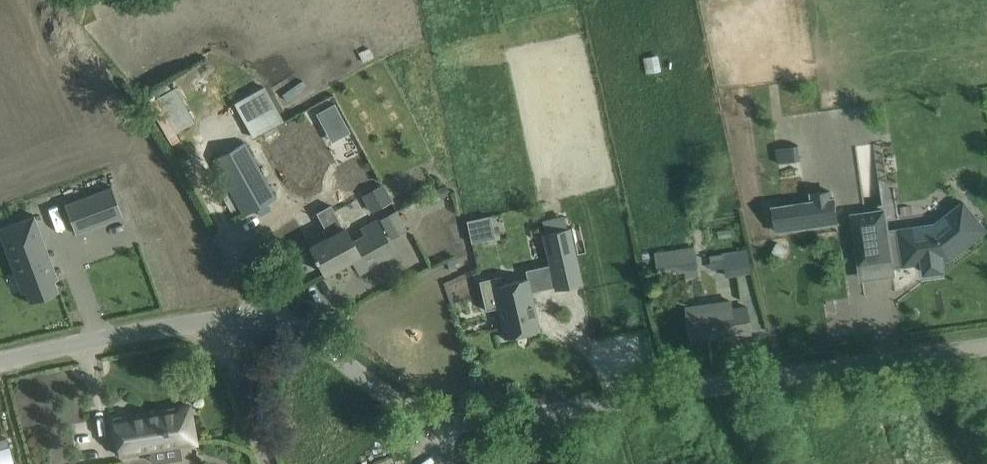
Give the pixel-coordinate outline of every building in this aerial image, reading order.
[(252,136),(281,121),(261,84),(233,99),(252,136)] [(177,85),(159,96),(177,130),(196,120),(177,85)] [(349,132),(334,103),(317,112),(332,141),(349,132)] [(214,158),(245,214),(274,198),(244,142),(214,158)] [(799,144),(776,147),(778,162),(801,159),(799,144)] [(384,183),(362,195),(371,211),(392,200),(384,183)] [(447,183),(437,189),(442,198),(451,193),(447,183)] [(111,187),(66,204),(76,232),(121,215),(111,187)] [(813,201),(774,207),(777,230),(838,222),(834,198),(832,198),(831,191),(812,193),(813,201)] [(900,229),(905,264),(923,261),(925,272),(944,269),(942,259),(951,257),(986,229),(964,202),(948,214),(957,224),(941,237),(914,241),(912,227),(900,229)] [(360,254),(353,242),(345,227),(344,228),(331,204),(317,212),(325,228),(328,226),(333,234),(310,246),(315,256),(313,256),(315,260),(317,259),(324,273),(345,262),(360,254)] [(682,278),(665,282),(672,315),(720,304),(716,285),(740,279),(724,208),(699,214),(712,268),(681,275),(682,278)] [(380,218),(389,237),(406,229),(397,209),(380,218)] [(860,263),(861,263),(860,256),(891,251),(885,209),(853,214),(860,263)] [(0,227),(0,230),(2,229),(18,271),(24,268),(34,295),(35,294),(55,286),(57,291),(59,291),(55,280),(58,278),(58,276),(56,277),(46,250),(42,252),(34,232),(39,230),(34,217),(35,217),(34,214),(0,227)] [(464,219),(469,241),(491,237),(486,215),(464,219)] [(365,235),(353,242),(360,254),(345,262),(349,269),(355,265),(359,272),(394,253),(377,220),(362,228),(365,235)] [(545,232),(542,233),(549,264),(554,286),(554,289),(583,283),(570,227),(569,227),(545,232)] [(502,275),(479,280),(486,310),(497,307),(504,338),(539,330),(531,292),(527,278),(504,284),(502,275)] [(113,418),(119,455),(195,442),(189,405),(113,418)]
